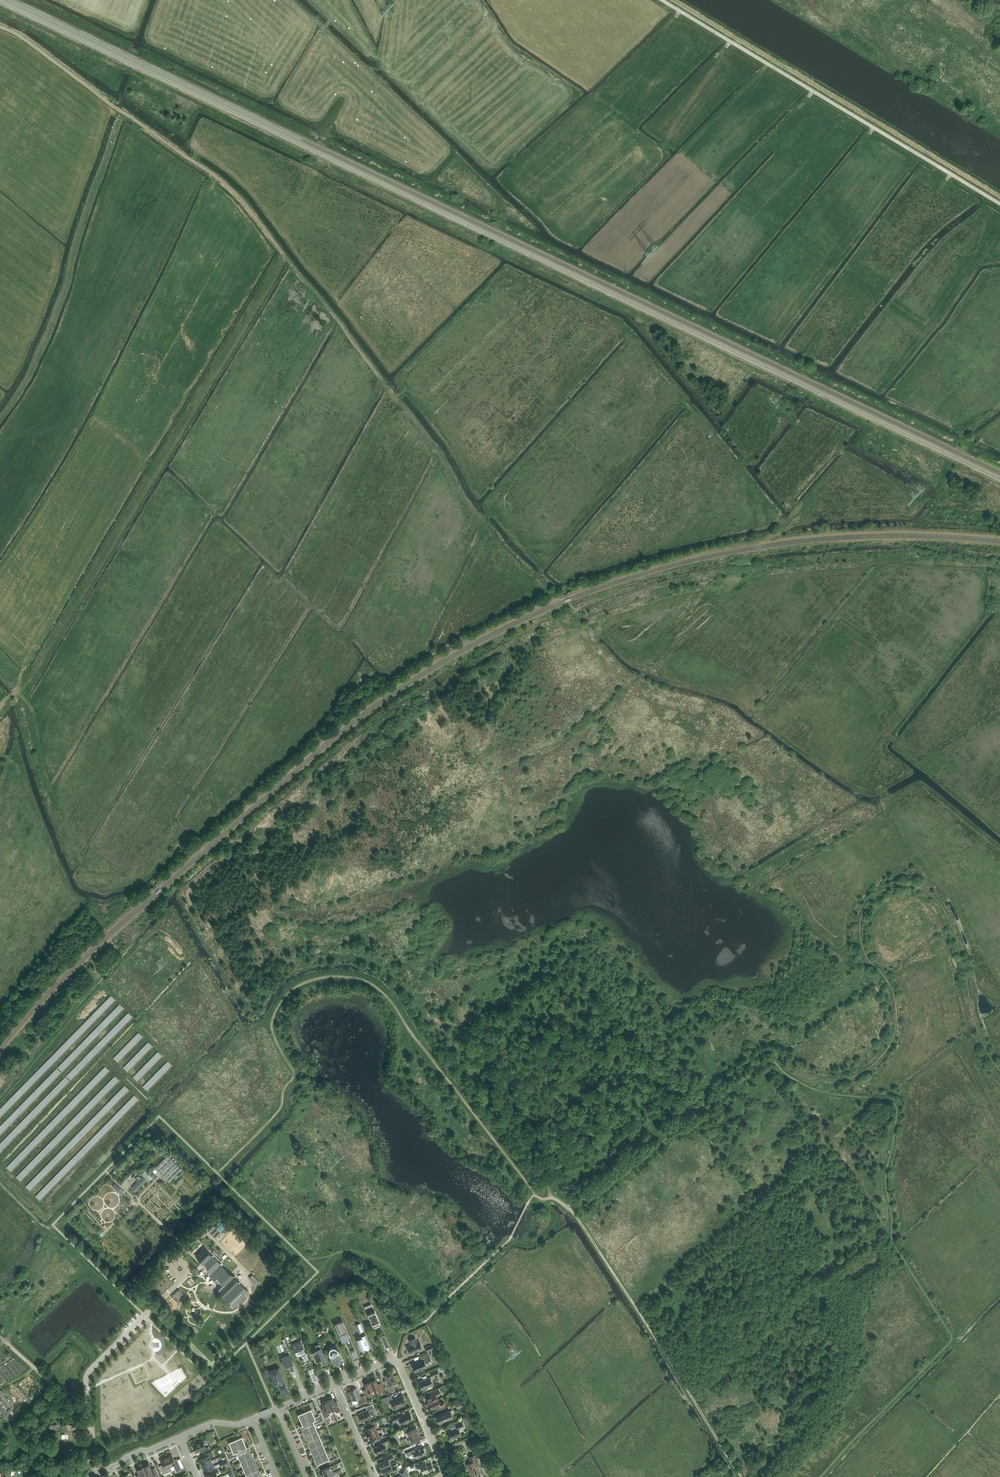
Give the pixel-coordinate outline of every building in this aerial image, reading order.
[(168,1181),(182,1168),(167,1154),(154,1167),(168,1181)] [(146,1180),(154,1176),(150,1168),(142,1171),(146,1180)] [(142,1177),(132,1188),(136,1191),(146,1181),(142,1177)] [(216,1227),(211,1232),(216,1238),(222,1233),(216,1227)] [(231,1274),(204,1247),(195,1256),(223,1283),(225,1285),(220,1291),(231,1302),(234,1305),(248,1291),(231,1274)] [(73,1269),(78,1273),(82,1268),(78,1264),(73,1269)] [(252,1274),(249,1278),(254,1283),(258,1280),(252,1274)] [(178,1290),(172,1297),(176,1301),(183,1294),(178,1290)] [(365,1307),(374,1328),(381,1326),(371,1304),(365,1307)] [(349,1338),(341,1319),(333,1323),(341,1342),(349,1338)] [(362,1349),(369,1346),(364,1335),(357,1338),(362,1349)] [(411,1342),(412,1344),(407,1346),(410,1354),(422,1349),(419,1341),(417,1342),(415,1337),(409,1340),(410,1343),(411,1342)] [(297,1356),(302,1354),(305,1361),(308,1359),(301,1341),(292,1344),(297,1356)] [(315,1345),(317,1349),(311,1351),(315,1361),(321,1358),(323,1365),(327,1363),(319,1344),(315,1345)] [(329,1348),(329,1352),(329,1355),(330,1358),(332,1361),(341,1357),(340,1354),(339,1351),(337,1348),(334,1346),(329,1348)] [(288,1364),(291,1371),(294,1370),(291,1363),(293,1362),(286,1347),(287,1349),(284,1350),(286,1355),(282,1357),(281,1357),(283,1361),(282,1362),(283,1365),(284,1365),(285,1366),(288,1364)] [(358,1358),(354,1349),(350,1351),(354,1360),(358,1358)] [(412,1364),(412,1365),(413,1368),(413,1367),(415,1371),(422,1368),(422,1369),(425,1367),(426,1366),(425,1363),(431,1360),(428,1353),(420,1356),(421,1360),(412,1364)] [(279,1367),(270,1371),(272,1377),(271,1377),(274,1385),(279,1383),(281,1387),(280,1387),(284,1396),(289,1393),(280,1372),(281,1372),(279,1367)] [(397,1382),(392,1372),(384,1375),(388,1384),(386,1386),(388,1392),(395,1389),(393,1384),(397,1382)] [(433,1385),(430,1377),(419,1382),(422,1389),(433,1385)] [(370,1381),(374,1389),(377,1388),(378,1392),(384,1389),(381,1384),(378,1385),(376,1379),(370,1381)] [(371,1391),(374,1389),(370,1381),(365,1384),(367,1389),(364,1391),(367,1397),(372,1394),(371,1391)] [(358,1401),(359,1404),(366,1401),(364,1395),(360,1397),(358,1391),(358,1392),(356,1388),(353,1389),(353,1390),(348,1392),(353,1403),(358,1401)] [(426,1397),(428,1403),(438,1399),(437,1396),(441,1394),(438,1389),(432,1392),(433,1394),(426,1397)] [(391,1395),(388,1396),(383,1398),(384,1398),(387,1405),(391,1403),(394,1408),(406,1403),(402,1395),(393,1399),(391,1395)] [(327,1400),(327,1401),(331,1410),(335,1409),(336,1412),(341,1409),(337,1401),(334,1402),(333,1398),(332,1398),(332,1397),(331,1397),(330,1397),(329,1398),(329,1399),(327,1400)] [(439,1402),(438,1399),(428,1403),(429,1405),(430,1409),(437,1406),(438,1408),(445,1405),(443,1400),(439,1402)] [(463,1399),(454,1403),(457,1409),(465,1405),(463,1399)] [(328,1412),(331,1410),(327,1401),(325,1402),(325,1401),(324,1401),(323,1401),(322,1402),(322,1403),(324,1407),(321,1409),(324,1417),(329,1414),(328,1412)] [(367,1410),(358,1414),(361,1421),(376,1415),(374,1410),(375,1410),(374,1407),(372,1404),(366,1407),(367,1410)] [(303,1429),(315,1424),(325,1420),(321,1412),(319,1412),(320,1415),(315,1417),(311,1408),(298,1414),(302,1423),(300,1424),(303,1429)] [(449,1410),(436,1416),(439,1422),(444,1420),(444,1421),(448,1420),(447,1419),(452,1417),(449,1410)] [(399,1413),(391,1417),(393,1422),(398,1420),(399,1421),(400,1421),(402,1424),(413,1419),(410,1412),(400,1416),(399,1413)] [(366,1432),(367,1435),(377,1430),(375,1425),(378,1424),(376,1421),(369,1424),(370,1427),(365,1429),(366,1432)] [(457,1428),(447,1432),(451,1439),(455,1437),(461,1434),(458,1428),(463,1426),(462,1422),(456,1425),(457,1428)] [(320,1438),(315,1424),(303,1429),(308,1443),(320,1438)] [(410,1426),(403,1429),(406,1437),(409,1436),(418,1432),(416,1427),(411,1429),(410,1426)] [(377,1430),(367,1435),(368,1437),(369,1437),(370,1440),(375,1438),(376,1441),(383,1437),(382,1434),(379,1435),(377,1430)] [(410,1439),(408,1440),(410,1446),(416,1443),(414,1440),(420,1437),(418,1432),(409,1436),(410,1439)] [(233,1451),(246,1446),(242,1436),(229,1442),(233,1451)] [(378,1444),(378,1445),(373,1447),(376,1454),(380,1452),(380,1453),(384,1452),(383,1451),(387,1449),(385,1445),(388,1443),(387,1442),(390,1441),(388,1436),(381,1439),(382,1442),(378,1444)] [(323,1445),(320,1438),(308,1443),(311,1450),(323,1445)] [(203,1440),(193,1444),(196,1452),(200,1450),(201,1453),(210,1449),(208,1446),(206,1447),(203,1440)] [(238,1455),(241,1462),(253,1457),(248,1445),(246,1446),(233,1451),(229,1453),(228,1450),(225,1451),(229,1459),(238,1455)] [(326,1452),(323,1445),(311,1450),(314,1457),(326,1452)] [(404,1450),(406,1454),(408,1456),(414,1454),(415,1458),(425,1453),(425,1452),(425,1451),(426,1450),(425,1448),(424,1448),(423,1448),(423,1446),(418,1448),(415,1449),(413,1446),(404,1450)] [(199,1459),(201,1465),(211,1460),(210,1457),(213,1456),(211,1451),(202,1454),(203,1457),(199,1459)] [(329,1459),(326,1452),(314,1457),(318,1465),(318,1464),(329,1459)] [(379,1462),(381,1468),(390,1464),(389,1461),(394,1459),(393,1455),(392,1453),(385,1456),(386,1459),(379,1462)] [(169,1456),(166,1457),(170,1466),(173,1465),(176,1472),(182,1469),(177,1458),(174,1460),(172,1454),(169,1455),(169,1456)] [(471,1462),(466,1465),(468,1469),(469,1468),(472,1476),(480,1473),(476,1465),(479,1464),(475,1455),(469,1457),(471,1462)] [(172,1470),(170,1466),(166,1457),(164,1458),(163,1458),(160,1459),(163,1464),(159,1466),(163,1474),(172,1470)] [(256,1465),(253,1457),(241,1462),(244,1470),(256,1465)] [(214,1459),(211,1460),(201,1465),(204,1470),(214,1466),(212,1463),(215,1461),(214,1459)] [(434,1469),(432,1464),(427,1466),(425,1462),(416,1466),(418,1470),(421,1469),(423,1474),(429,1471),(434,1469)] [(143,1467),(147,1476),(150,1474),(151,1476),(159,1476),(154,1467),(151,1469),(149,1464),(143,1467)] [(391,1466),(390,1464),(381,1468),(383,1473),(391,1470),(392,1473),(398,1470),(396,1465),(391,1466)] [(244,1470),(247,1476),(259,1471),(256,1465),(244,1470)] [(325,1476),(333,1473),(330,1466),(322,1469),(325,1476)] [(147,1476),(143,1467),(137,1469),(139,1474),(136,1475),(137,1476),(144,1476),(147,1476)] [(207,1476),(218,1476),(217,1473),(219,1472),(217,1468),(209,1471),(211,1474),(206,1475),(207,1476)] [(396,1476),(404,1476),(408,1475),(406,1469),(400,1471),(401,1475),(396,1476)]
